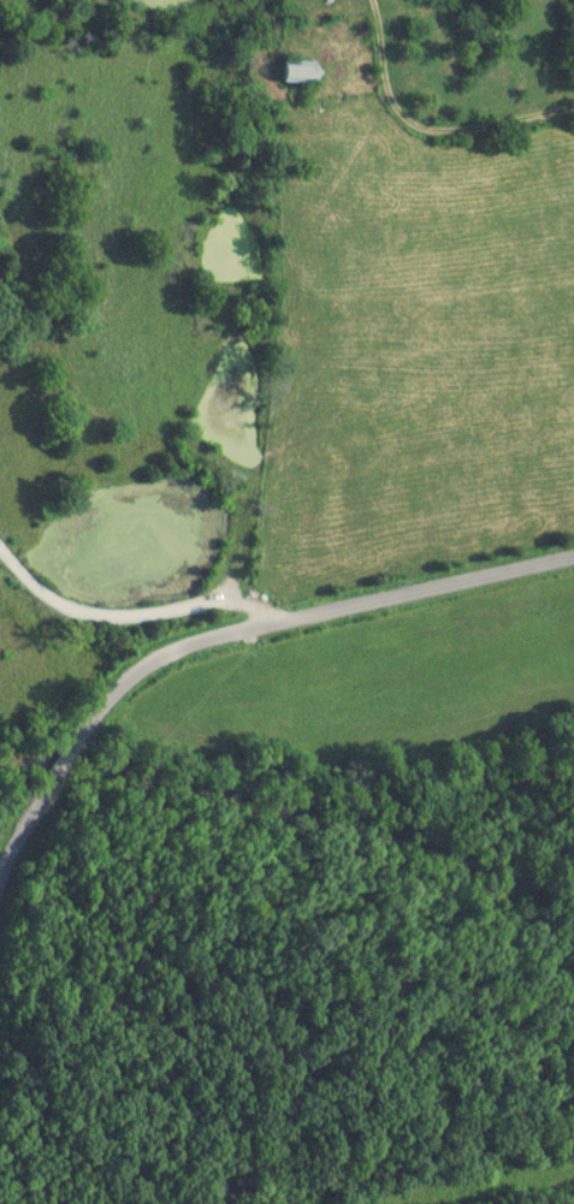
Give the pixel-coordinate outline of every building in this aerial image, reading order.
[(326,84),(326,62),(286,62),(286,84),(326,84)]
